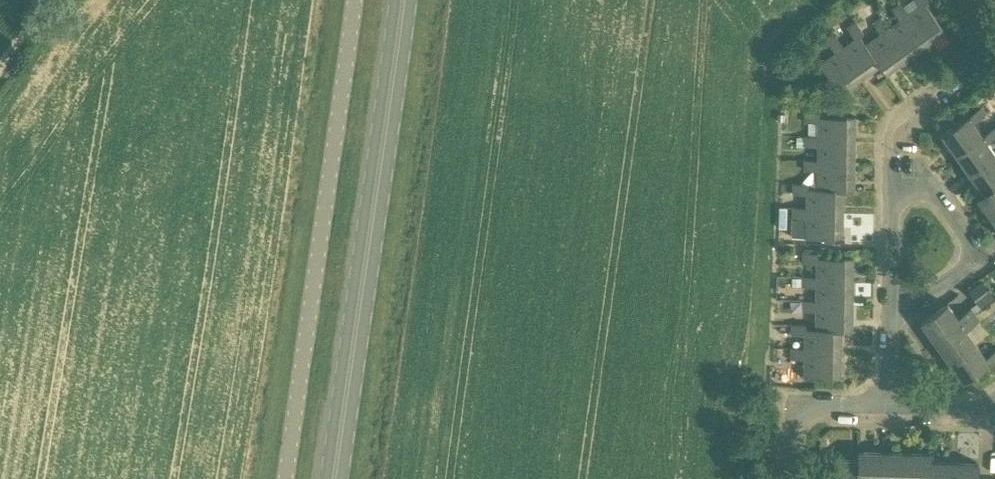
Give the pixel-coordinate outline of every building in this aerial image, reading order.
[(927,45),(945,32),(924,3),(928,0),(915,0),(919,5),(908,13),(906,15),(927,45)] [(863,9),(869,17),(877,11),(871,3),(863,9)] [(906,15),(908,13),(900,3),(892,9),(900,19),(889,27),(886,29),(908,59),(927,45),(906,15)] [(886,29),(889,27),(881,17),(873,23),(880,33),(867,42),(882,64),(880,66),(886,74),(908,59),(886,29)] [(882,64),(867,42),(865,44),(859,36),(863,33),(855,22),(847,28),(854,38),(844,46),(842,47),(863,77),(880,66),(882,64)] [(842,47),(844,46),(836,35),(827,42),(835,52),(819,63),(840,93),(863,77),(842,47)] [(994,154),(994,153),(987,141),(994,136),(994,126),(982,135),(973,122),(986,112),(981,106),(942,134),(969,173),(994,154)] [(818,140),(855,140),(855,117),(818,117),(819,112),(805,112),(805,122),(818,122),(818,135),(818,140)] [(786,123),(787,113),(776,113),(776,122),(786,123)] [(818,140),(818,135),(805,135),(805,146),(818,146),(818,160),(818,164),(854,164),(855,140),(818,140)] [(804,137),(796,137),(796,147),(804,147),(804,137)] [(994,214),(994,154),(969,173),(983,193),(977,197),(991,217),(994,214)] [(843,189),(854,190),(854,164),(818,164),(818,160),(804,159),(804,183),(807,183),(807,188),(817,188),(843,188),(843,189)] [(843,188),(817,188),(807,188),(807,183),(804,183),(793,183),(793,194),(806,194),(806,207),(806,212),(843,212),(843,189),(843,188)] [(806,212),(806,207),(793,207),(793,218),(806,218),(806,237),(843,237),(843,212),(806,212)] [(816,281),(853,282),(853,258),(817,257),(817,252),(803,252),(803,262),(816,263),(816,276),(816,281)] [(816,281),(816,276),(803,276),(803,286),(816,287),(816,300),(816,305),(852,306),(853,282),(816,281)] [(802,286),(802,277),(791,277),(791,286),(802,286)] [(994,298),(981,281),(967,291),(981,309),(994,298)] [(816,305),(816,300),(802,300),(802,310),(815,310),(815,328),(841,329),(841,330),(852,330),(852,306),(816,305)] [(935,342),(974,314),(970,308),(957,317),(947,303),(921,321),(935,342)] [(949,361),(975,342),(966,329),(979,319),(974,314),(935,342),(949,361)] [(841,329),(815,328),(805,328),(805,324),(791,324),(791,334),(804,334),(804,347),(804,353),(841,354),(841,330),(841,329)] [(949,361),(963,381),(994,359),(994,349),(985,356),(975,342),(949,361)] [(804,353),(804,347),(791,347),(791,358),(804,358),(804,378),(841,378),(841,354),(804,353)] [(882,451),(858,451),(858,459),(858,478),(881,478),(882,451)] [(906,452),(882,451),(881,478),(905,478),(906,452)] [(931,461),(931,453),(906,452),(905,478),(929,478),(929,461),(931,461)] [(858,459),(833,458),(833,478),(858,478),(858,459)] [(931,461),(929,461),(929,478),(954,478),(955,462),(931,461)] [(954,478),(978,478),(979,462),(955,462),(954,478)]
